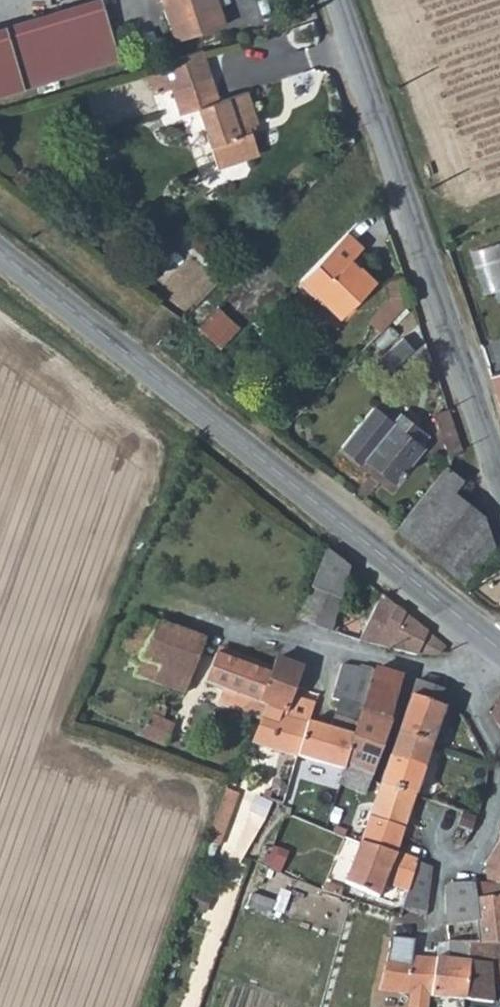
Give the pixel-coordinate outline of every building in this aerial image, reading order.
[(112,66),(95,0),(92,0),(0,23),(0,94),(112,66)] [(174,39),(225,23),(218,0),(161,0),(174,39)] [(255,146),(252,135),(248,124),(253,122),(257,121),(246,89),(218,98),(210,73),(169,86),(177,113),(196,107),(216,167),(250,156),(255,146)] [(248,124),(252,135),(256,133),(253,122),(248,124)] [(205,230),(194,241),(216,261),(227,250),(205,230)] [(362,250),(345,233),(297,283),(320,305),(323,303),(340,320),(376,283),(352,260),(362,250)] [(366,321),(377,332),(401,307),(390,296),(366,321)] [(211,306),(191,326),(214,349),(234,329),(211,306)] [(490,375),(499,403),(499,371),(490,375)] [(361,463),(365,458),(395,482),(423,447),(418,442),(424,434),(398,412),(390,421),(374,407),(341,447),(361,463)] [(396,527),(415,543),(464,582),(494,546),(484,517),(481,519),(452,494),(463,480),(452,470),(448,466),(396,527)] [(342,596),(348,568),(329,553),(326,550),(313,586),(342,596)] [(334,626),(342,596),(313,586),(301,619),(334,626)] [(364,640),(378,647),(405,651),(437,653),(445,645),(393,603),(377,591),(347,629),(350,630),(358,635),(364,640)] [(187,692),(206,639),(139,613),(122,651),(133,655),(131,661),(141,665),(139,668),(138,670),(137,673),(187,692)] [(224,689),(262,704),(274,673),(217,651),(205,682),(224,689)] [(267,706),(262,719),(252,742),(300,757),(309,727),(283,717),(285,712),(290,714),(295,701),(307,670),(279,659),(274,673),(262,704),(267,706)] [(332,773),(339,775),(343,764),(360,713),(363,706),(351,701),(363,667),(345,664),(333,699),(339,705),(332,728),(309,727),(300,757),(334,768),(332,773)] [(375,670),(369,669),(363,667),(351,701),(363,706),(375,670)] [(381,721),(396,676),(380,671),(375,670),(363,706),(360,713),(364,714),(366,715),(381,721)] [(434,748),(453,696),(453,695),(419,684),(400,735),(434,748)] [(224,689),(219,702),(262,719),(267,706),(262,704),(224,689)] [(143,729),(140,727),(138,732),(166,746),(175,723),(164,718),(168,707),(156,701),(143,729)] [(283,717),(309,727),(315,708),(295,701),(290,714),(285,712),(283,717)] [(490,710),(499,728),(499,701),(490,710)] [(364,714),(360,713),(343,764),(373,775),(387,736),(377,732),(381,721),(366,715),(364,714)] [(416,796),(434,748),(400,735),(382,784),(416,796)] [(373,775),(343,764),(339,775),(337,780),(367,791),(373,775)] [(404,828),(416,796),(382,784),(369,816),(404,828)] [(240,792),(227,787),(208,841),(221,845),(240,792)] [(440,841),(459,847),(464,844),(472,827),(476,817),(463,812),(459,823),(449,820),(440,841)] [(395,852),(404,828),(369,816),(360,842),(395,852)] [(427,897),(431,865),(395,852),(360,842),(344,883),(378,896),(384,879),(401,886),(398,896),(402,898),(400,904),(425,908),(427,897)] [(485,861),(484,880),(472,880),(471,895),(499,896),(499,845),(485,861)] [(446,884),(441,924),(468,925),(471,895),(472,880),(449,880),(446,884)] [(441,924),(442,938),(499,942),(499,896),(471,895),(468,925),(441,924)] [(399,912),(396,921),(410,923),(423,925),(425,908),(400,904),(399,912)] [(410,923),(396,921),(393,936),(407,939),(408,933),(410,923)] [(411,939),(407,939),(393,936),(389,952),(408,954),(411,939)] [(496,961),(499,942),(442,938),(443,942),(444,958),(434,957),(430,996),(467,1000),(471,959),(496,961)] [(430,941),(431,957),(434,957),(444,958),(443,942),(430,941)] [(434,957),(431,957),(408,954),(389,952),(388,955),(379,990),(430,996),(434,957)] [(471,959),(467,1000),(478,1001),(492,1002),(494,979),(496,961),(471,959)]
